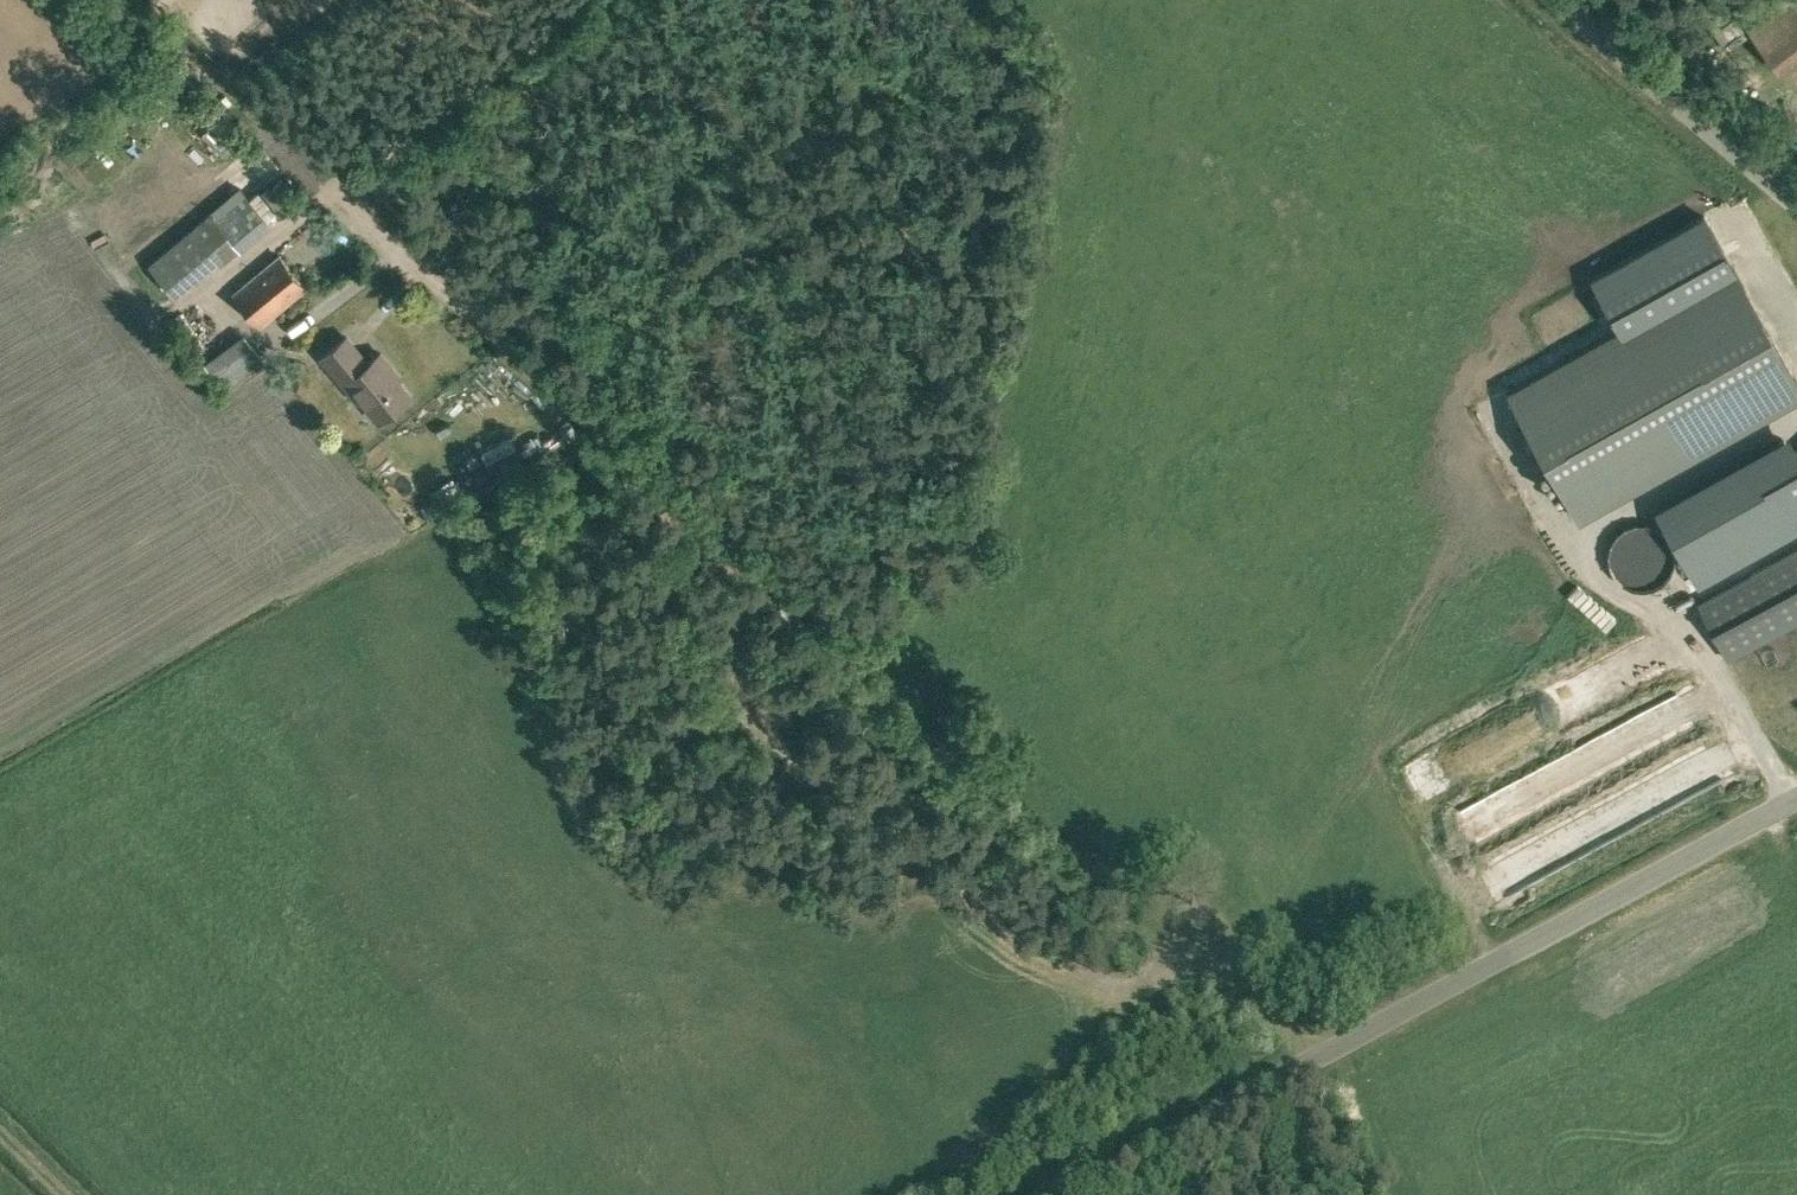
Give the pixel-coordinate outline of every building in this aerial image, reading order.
[(1792,0),(1787,0),(1748,29),(1779,72),(1796,58),(1796,6),(1792,0)] [(1508,392),(1579,518),(1796,395),(1796,381),(1704,214),(1591,277),(1620,329),(1508,392)] [(217,257),(203,240),(192,227),(149,261),(174,292),(217,257)] [(306,286),(280,254),(234,293),(260,324),(306,286)] [(360,395),(379,419),(409,394),(390,370),(393,368),(380,351),(367,361),(346,335),(322,355),(357,398),(360,395)] [(223,387),(263,357),(251,342),(212,372),(223,387)] [(1757,471),(1786,523),(1796,517),(1796,447),(1795,449),(1757,471)] [(527,483),(520,470),(500,482),(507,494),(527,483)] [(1667,576),(1673,566),(1675,554),(1673,543),(1667,533),(1658,525),(1646,521),(1635,522),(1623,526),(1615,533),(1609,544),(1607,555),(1609,567),(1615,577),(1624,585),(1636,588),(1647,588),(1659,584),(1667,576)] [(1796,620),(1796,550),(1698,603),(1727,657),(1796,620)] [(1220,1058),(1235,1050),(1230,1039),(1215,1047),(1220,1058)]
